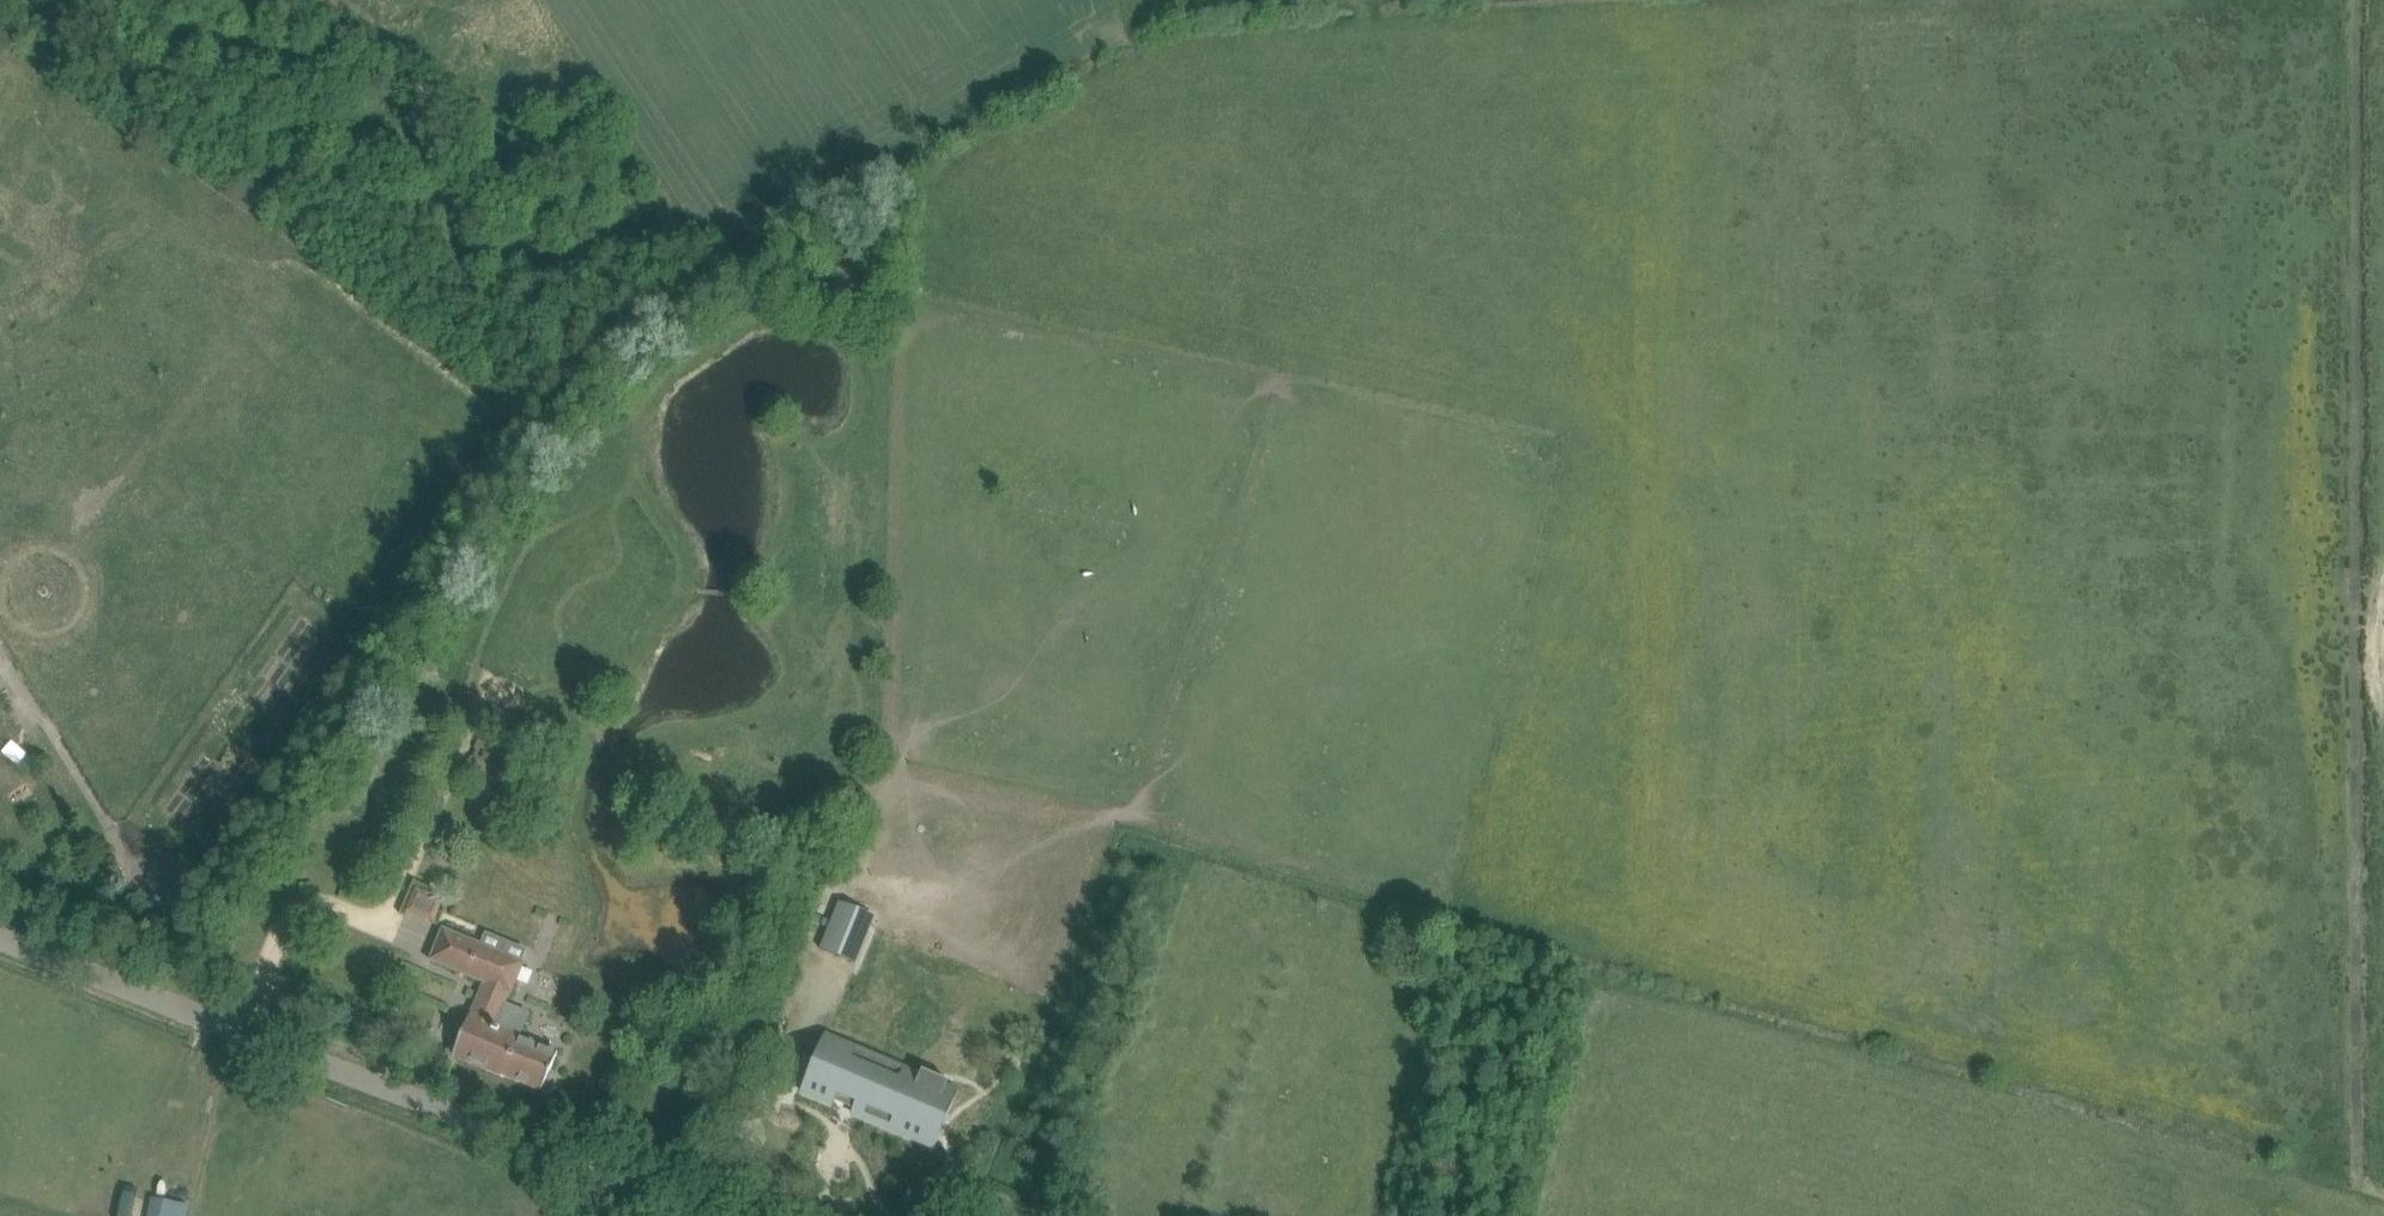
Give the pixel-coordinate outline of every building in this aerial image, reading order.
[(18,766),(28,755),(13,742),(3,753),(18,766)] [(413,889),(404,908),(427,920),(437,901),(413,889)] [(479,993),(462,1032),(453,1055),(542,1091),(558,1052),(518,1035),(528,1012),(506,1003),(509,995),(512,997),(526,962),(442,927),(428,961),(482,984),(479,993)] [(827,1035),(803,1091),(933,1147),(957,1091),(827,1035)] [(176,1202),(155,1198),(151,1215),(173,1215),(176,1202)]
